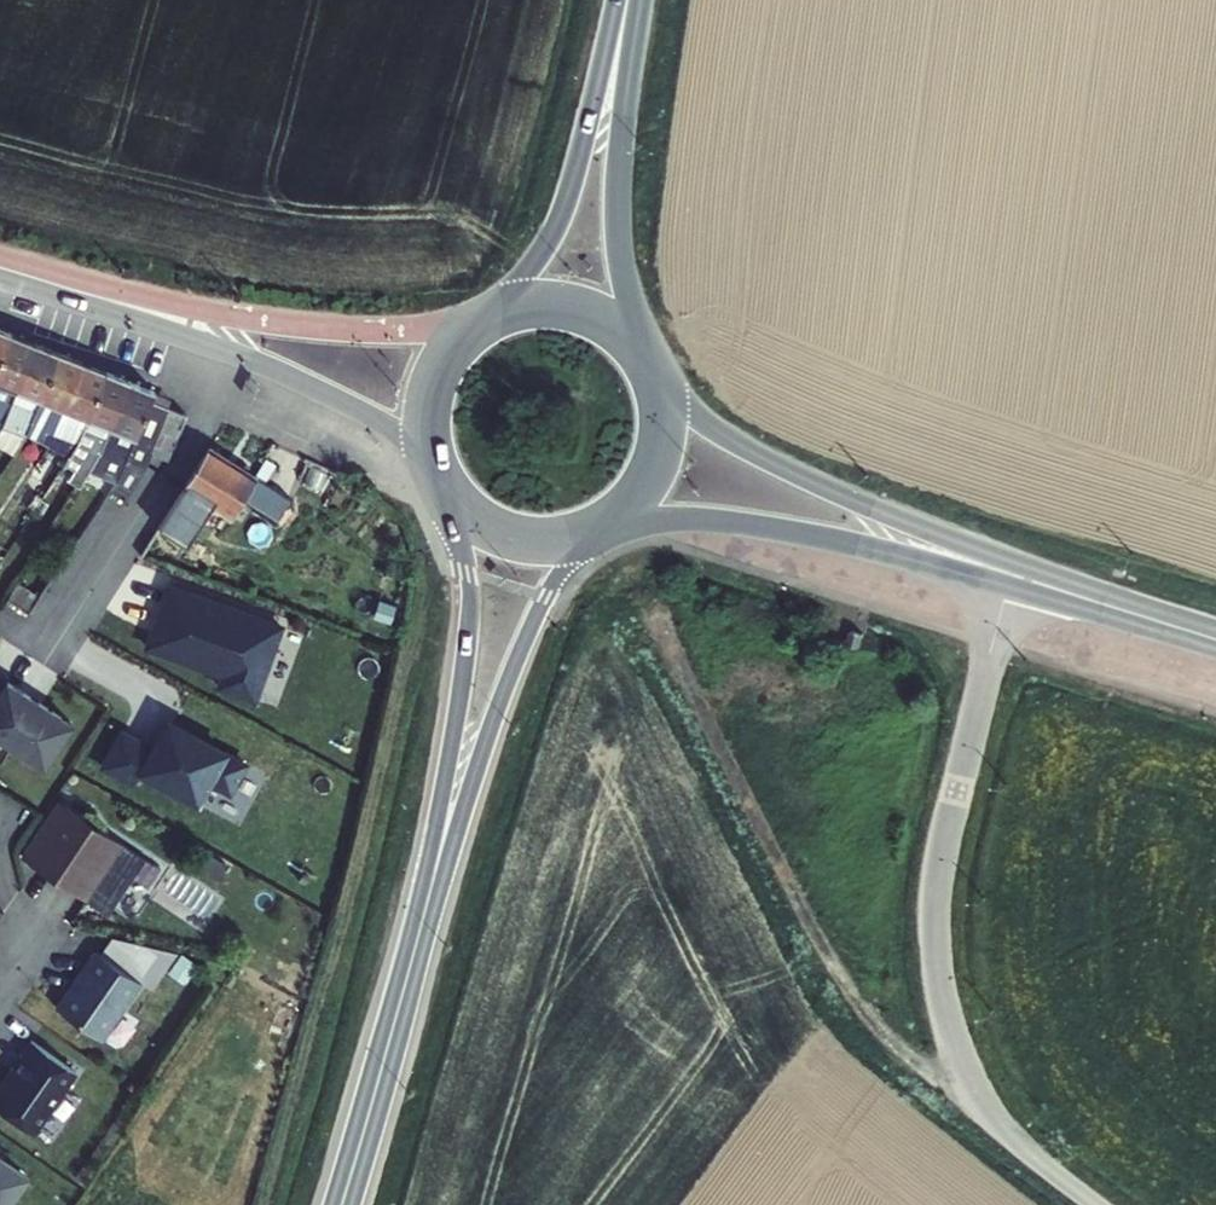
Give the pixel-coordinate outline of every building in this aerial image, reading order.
[(0,327),(0,359),(12,332),(0,327)] [(12,332),(0,359),(0,426),(1,425),(12,396),(16,385),(34,340),(12,332)] [(59,350),(34,340),(16,385),(12,396),(1,425),(0,427),(0,447),(13,454),(25,436),(31,419),(41,395),(59,350)] [(64,404),(82,360),(59,350),(41,395),(31,419),(25,436),(48,446),(55,428),(64,404)] [(88,417),(88,414),(106,369),(82,360),(64,404),(55,428),(48,446),(67,457),(76,443),(88,417)] [(106,369),(88,414),(88,417),(108,425),(129,378),(106,369)] [(129,378),(108,425),(99,451),(89,471),(116,481),(124,460),(153,391),(154,388),(129,378)] [(124,499),(145,469),(151,454),(167,460),(187,413),(168,405),(171,398),(153,391),(124,460),(116,481),(110,490),(124,499)] [(108,425),(88,417),(76,443),(67,457),(63,463),(74,469),(68,480),(80,487),(89,471),(99,451),(108,425)] [(206,453),(180,492),(225,522),(237,503),(273,526),(287,506),(206,453)] [(39,595),(18,581),(8,595),(29,610),(39,595)] [(284,619),(164,581),(142,650),(217,676),(214,694),(256,704),(284,619)] [(844,653),(855,658),(861,644),(850,640),(844,653)] [(0,673),(0,739),(19,752),(48,709),(4,682),(5,676),(0,673)] [(244,765),(174,725),(168,736),(160,733),(153,749),(121,732),(103,766),(133,783),(140,771),(196,803),(208,782),(228,792),(244,765)] [(19,856),(85,901),(122,843),(56,799),(19,856)] [(122,843),(85,901),(107,915),(145,858),(122,843)] [(111,936),(99,953),(143,983),(152,989),(177,952),(111,936)] [(103,1039),(143,983),(99,953),(94,949),(54,1006),(103,1039)] [(198,965),(181,953),(168,972),(185,984),(198,965)] [(76,1072),(30,1039),(0,1081),(0,1110),(33,1134),(76,1072)] [(0,1156),(0,1204),(9,1204),(28,1176),(0,1156)]
